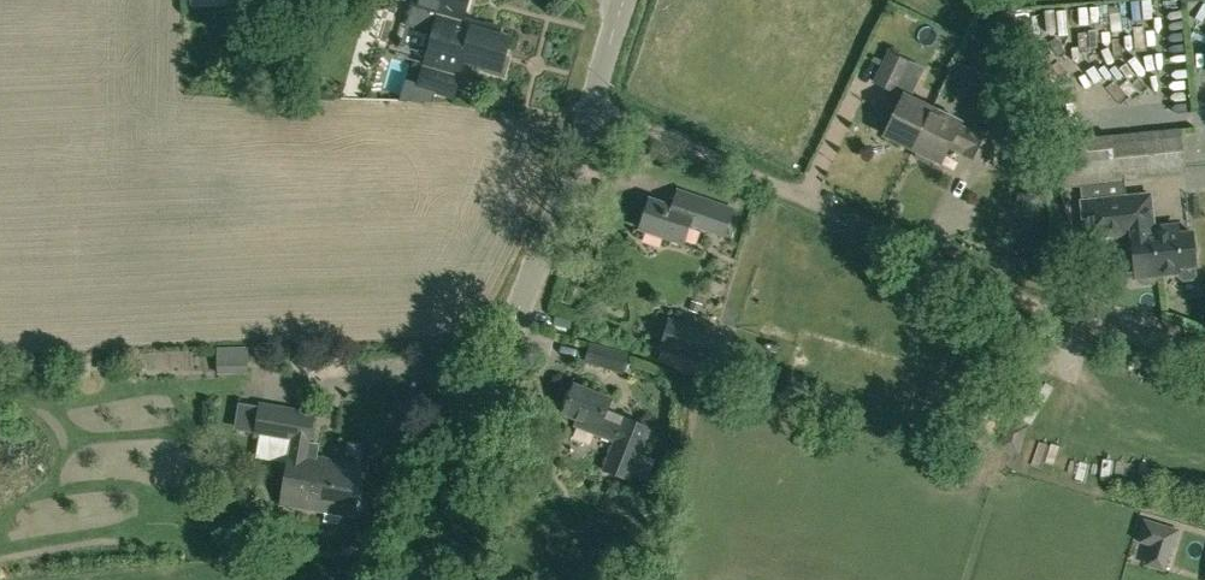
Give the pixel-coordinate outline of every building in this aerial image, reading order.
[(486,66),(484,71),(504,77),(509,57),(505,56),(511,37),(495,33),(497,27),(473,20),(478,0),(422,0),(420,10),(442,15),(438,31),(442,32),(434,61),(460,69),(463,60),(486,66)] [(913,93),(917,83),(902,76),(909,62),(890,52),(875,81),(899,93),(902,88),(913,93)] [(465,99),(469,83),(429,73),(425,89),(465,99)] [(912,148),(932,108),(903,95),(893,117),(889,114),(882,127),(887,130),(884,134),(912,148)] [(974,132),(959,124),(960,122),(932,108),(912,148),(918,150),(916,157),(929,163),(934,158),(941,162),(953,138),(967,145),(964,152),(983,162),(998,133),(978,123),(974,132)] [(1126,196),(1125,178),(1186,172),(1182,129),(1059,141),(1064,184),(1065,184),(1066,187),(1080,186),(1082,200),(1126,196)] [(1025,180),(1056,172),(1049,150),(1019,157),(1025,180)] [(733,208),(679,190),(673,206),(649,198),(640,228),(684,243),(691,223),(724,234),(733,208)] [(1132,237),(1127,196),(1126,196),(1082,200),(1085,231),(1108,229),(1111,259),(1116,259),(1118,277),(1135,275),(1136,277),(1137,277),(1138,280),(1143,284),(1154,283),(1157,278),(1157,275),(1178,273),(1179,276),(1183,280),(1192,279),(1196,275),(1195,266),(1192,231),(1171,233),(1170,224),(1152,226),(1153,235),(1132,237)] [(707,364),(717,333),(670,318),(660,349),(707,364)] [(569,331),(571,322),(561,320),(559,329),(569,331)] [(623,371),(628,353),(591,343),(586,361),(623,371)] [(213,375),(249,374),(248,347),(212,347),(213,375)] [(628,479),(649,427),(605,409),(610,398),(575,384),(564,413),(578,418),(576,424),(616,440),(604,470),(628,479)] [(320,476),(323,457),(308,455),(315,412),(260,402),(255,436),(291,442),(281,504),(310,509),(315,475),(320,476)] [(1020,455),(1029,427),(1007,419),(998,447),(1020,455)] [(353,516),(361,464),(323,457),(320,476),(315,475),(310,509),(353,516)] [(1143,520),(1137,541),(1169,551),(1171,552),(1178,531),(1143,520)]
